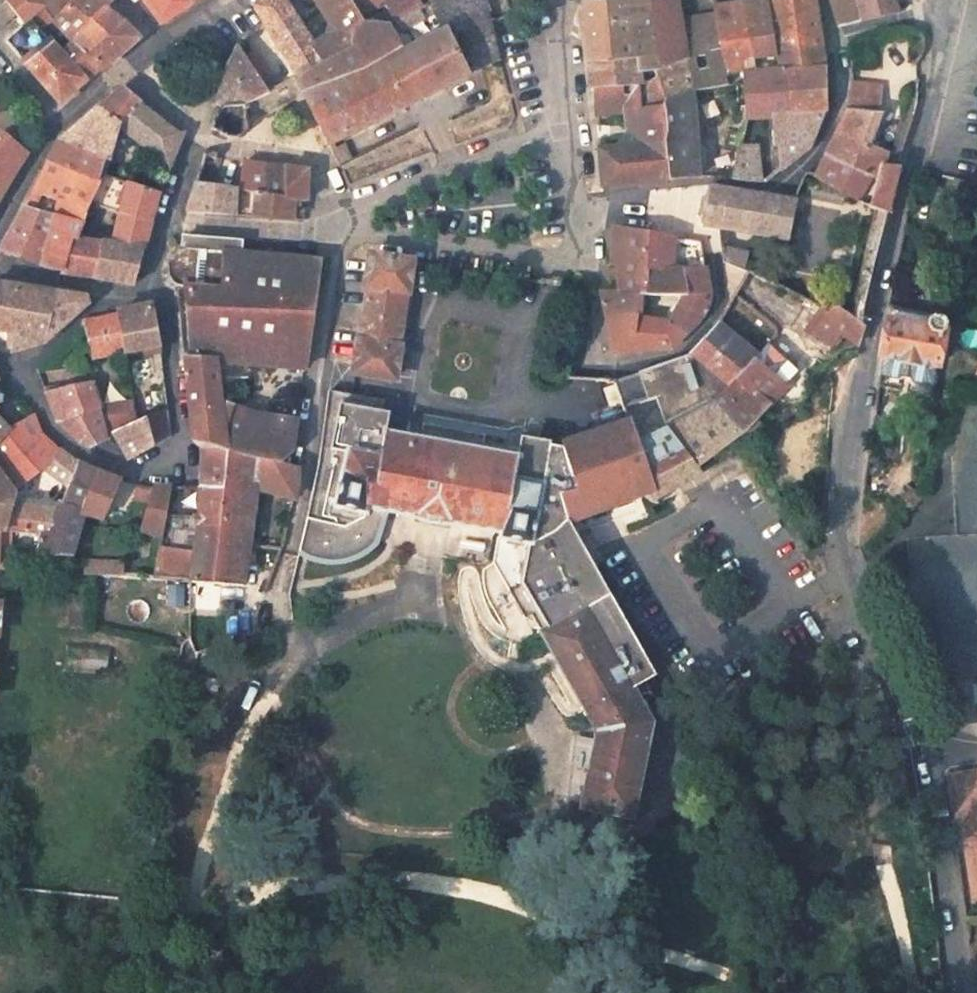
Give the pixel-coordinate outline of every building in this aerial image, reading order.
[(5,1),(7,3),(16,15),(23,24),(25,26),(32,20),(45,9),(40,4),(37,0),(5,0),(5,1)] [(40,4),(43,2),(57,17),(75,0),(37,0),(40,4)] [(105,0),(75,0),(57,17),(53,21),(72,40),(106,9),(111,4),(105,0)] [(202,0),(142,0),(162,26),(202,0)] [(297,77),(325,63),(313,45),(284,0),(265,0),(254,7),(297,77)] [(484,0),(437,0),(422,8),(392,21),(386,25),(383,23),(374,22),(367,24),(364,25),(357,32),(354,38),(353,44),(354,48),(325,63),(297,77),(294,79),(294,80),(300,91),(328,146),(333,144),(381,122),(446,89),(501,62),(484,0)] [(354,48),(353,44),(354,38),(357,32),(364,25),(360,18),(348,0),(313,0),(329,25),(327,35),(313,45),(325,63),(354,48)] [(380,0),(348,0),(360,18),(382,4),(380,0)] [(382,4),(392,21),(422,8),(418,0),(380,0),(382,4)] [(618,1),(619,6),(613,6),(584,10),(589,64),(613,62),(629,61),(637,60),(639,74),(655,73),(660,72),(652,0),(626,0),(618,1)] [(727,75),(723,49),(686,56),(679,18),(676,0),(652,0),(660,72),(655,73),(659,83),(666,103),(692,91),(693,95),(729,88),(729,85),(727,75)] [(743,2),(754,72),(754,74),(762,73),(765,73),(779,72),(776,47),(769,0),(763,0),(743,2)] [(776,47),(821,43),(815,0),(769,0),(776,47)] [(840,28),(862,23),(856,0),(832,0),(840,28)] [(901,13),(895,0),(856,0),(862,23),(901,13)] [(723,49),(727,75),(733,74),(736,74),(754,72),(743,2),(715,5),(716,12),(723,49)] [(7,3),(0,9),(0,29),(16,15),(7,3)] [(106,9),(72,40),(87,56),(124,23),(106,9)] [(686,56),(723,49),(716,12),(679,18),(686,56)] [(23,24),(4,40),(60,104),(87,80),(60,50),(32,20),(25,26),(23,24)] [(87,56),(99,69),(101,71),(140,39),(128,26),(124,23),(87,56)] [(60,50),(87,80),(99,69),(87,56),(72,40),(60,50)] [(786,72),(825,69),(821,43),(776,47),(779,72),(786,72)] [(240,44),(236,46),(242,55),(245,53),(240,44)] [(244,105),(244,107),(269,95),(268,94),(267,93),(244,58),(242,55),(236,46),(227,70),(216,105),(220,108),(223,106),(244,105)] [(244,58),(267,93),(275,88),(252,54),(244,58)] [(592,90),(595,90),(597,116),(613,114),(625,113),(627,127),(615,149),(614,149),(600,151),(602,170),(604,186),(614,185),(669,180),(668,170),(665,147),(667,131),(663,106),(644,108),(641,86),(639,74),(637,60),(629,61),(613,62),(589,64),(592,90)] [(786,72),(788,117),(823,115),(825,115),(825,69),(786,72)] [(754,72),(736,74),(738,87),(746,86),(745,76),(754,74),(754,72)] [(745,76),(746,86),(748,119),(775,118),(788,117),(786,72),(779,72),(765,73),(762,73),(754,74),(745,76)] [(269,95),(244,107),(247,117),(254,113),(256,118),(295,99),(292,94),(300,91),(294,80),(268,94),(269,95)] [(663,104),(666,103),(659,83),(641,86),(644,108),(663,106),(663,104)] [(882,88),(851,85),(849,110),(840,129),(867,133),(874,112),(880,113),(882,88)] [(140,102),(123,88),(99,108),(121,122),(140,102)] [(699,170),(693,95),(692,91),(666,103),(663,104),(663,106),(667,131),(665,147),(668,170),(669,180),(699,178),(699,170)] [(182,133),(140,102),(121,122),(118,130),(125,135),(168,165),(182,133)] [(121,122),(99,108),(59,142),(105,160),(109,162),(111,157),(116,140),(118,130),(121,122)] [(867,133),(840,129),(837,135),(871,147),(883,113),(880,113),(874,112),(867,133)] [(781,146),(784,167),(809,149),(823,115),(788,117),(775,118),(776,146),(781,146)] [(125,135),(118,130),(116,140),(122,144),(125,135)] [(1,133),(0,134),(0,198),(6,187),(17,170),(27,154),(1,133)] [(894,187),(898,170),(899,167),(882,165),(887,153),(871,147),(837,135),(826,158),(820,170),(816,179),(830,187),(855,202),(869,208),(887,214),(894,187)] [(735,170),(733,179),(761,182),(760,170),(757,140),(742,141),(735,170)] [(50,162),(71,170),(99,181),(101,174),(102,170),(105,160),(59,142),(50,162)] [(333,144),(328,146),(337,164),(351,157),(347,148),(337,152),(333,144)] [(105,160),(102,170),(101,174),(122,181),(124,170),(124,168),(111,157),(109,162),(105,160)] [(50,162),(46,170),(38,187),(36,193),(26,208),(52,216),(82,225),(87,210),(91,203),(98,187),(101,182),(99,181),(71,170),(50,162)] [(306,187),(307,172),(293,170),(244,164),(243,170),(241,187),(240,191),(256,194),(285,198),(285,200),(291,201),(305,203),(306,187)] [(944,170),(942,176),(963,181),(965,170),(945,165),(944,170)] [(976,184),(976,180),(976,174),(965,170),(963,181),(976,184)] [(144,248),(159,193),(142,187),(122,181),(101,174),(99,181),(101,182),(98,187),(91,203),(119,213),(111,244),(144,248)] [(222,187),(215,186),(195,183),(194,187),(186,213),(254,218),(256,194),(240,191),(235,191),(235,189),(222,187)] [(793,202),(791,201),(706,187),(700,222),(787,237),(793,202)] [(256,194),(254,218),(288,220),(291,201),(285,200),(285,198),(256,194)] [(26,208),(9,232),(0,248),(0,253),(38,264),(39,264),(52,216),(26,208)] [(39,264),(38,264),(37,266),(60,273),(65,237),(78,239),(82,225),(52,216),(39,264)] [(629,230),(619,228),(619,238),(614,238),(611,238),(610,264),(614,265),(618,265),(618,293),(618,294),(630,295),(641,295),(643,295),(645,270),(704,267),(699,241),(629,230)] [(202,240),(202,237),(179,235),(178,250),(181,250),(182,238),(202,240)] [(101,242),(78,239),(65,237),(60,273),(59,275),(95,280),(101,242)] [(201,251),(202,240),(182,238),(181,250),(201,251)] [(230,253),(231,242),(202,240),(201,251),(181,250),(178,250),(174,251),(165,257),(160,266),(160,271),(166,285),(169,289),(176,293),(183,357),(214,358),(215,362),(304,370),(319,255),(285,252),(285,258),(230,253)] [(133,285),(144,248),(111,244),(101,242),(95,280),(133,285)] [(724,250),(725,264),(744,271),(748,255),(724,250)] [(372,258),(363,315),(354,372),(395,378),(411,263),(372,258)] [(704,267),(645,270),(643,295),(684,296),(670,323),(640,318),(641,295),(630,295),(618,294),(618,293),(614,293),(602,293),(614,352),(630,351),(671,348),(694,324),(708,306),(709,292),(704,267)] [(0,287),(0,331),(13,334),(14,334),(22,291),(0,287)] [(53,296),(22,291),(14,334),(13,334),(10,352),(13,353),(44,342),(53,296)] [(82,301),(53,296),(44,342),(46,341),(84,307),(82,301)] [(815,315),(805,330),(830,346),(840,333),(846,338),(834,348),(820,365),(825,366),(826,368),(841,353),(844,351),(852,349),(859,343),(862,340),(863,336),(865,326),(832,304),(827,312),(821,319),(815,315)] [(116,313),(116,316),(124,354),(159,348),(153,310),(148,306),(116,313)] [(927,314),(889,306),(887,320),(924,327),(927,314)] [(815,315),(821,319),(827,312),(820,308),(815,315)] [(884,355),(882,375),(898,378),(903,375),(910,376),(914,381),(933,385),(937,365),(939,365),(950,316),(927,314),(924,327),(887,320),(882,355),(884,355)] [(83,322),(91,359),(124,354),(116,316),(83,322)] [(754,358),(716,325),(690,354),(728,386),(754,358)] [(713,404),(741,435),(769,406),(771,407),(775,404),(786,406),(791,406),(796,405),(803,400),(808,392),(811,386),(810,383),(826,368),(825,366),(820,365),(813,372),(808,367),(795,384),(785,388),(784,386),(799,369),(770,343),(754,360),(728,386),(713,404)] [(698,469),(741,435),(713,404),(728,386),(690,354),(676,359),(638,372),(639,374),(647,399),(655,397),(666,430),(636,443),(653,492),(643,496),(651,502),(700,473),(698,469)] [(214,358),(183,357),(190,409),(220,408),(219,403),(215,362),(214,358)] [(630,377),(616,382),(625,408),(630,406),(647,399),(639,374),(630,377)] [(94,383),(46,394),(57,422),(79,442),(88,447),(97,442),(89,412),(101,409),(101,407),(94,383)] [(605,390),(610,408),(614,407),(621,405),(615,387),(614,387),(605,390)] [(300,550),(312,556),(321,558),(329,559),(338,559),(348,557),(362,551),(373,544),(383,510),(503,531),(502,536),(500,535),(495,561),(526,618),(533,614),(595,727),(596,732),(582,807),(614,814),(630,817),(632,818),(651,722),(632,688),(655,675),(630,630),(614,601),(570,523),(560,495),(575,491),(561,447),(550,444),(551,441),(521,435),(517,456),(386,435),(390,413),(383,412),(385,401),(329,391),(323,447),(300,550)] [(136,423),(132,401),(101,407),(101,409),(109,436),(114,434),(136,423)] [(259,458),(279,463),(293,452),(296,421),(249,414),(219,403),(220,408),(190,409),(194,442),(201,444),(228,450),(259,458)] [(172,438),(168,407),(146,418),(154,446),(172,438)] [(97,442),(109,436),(101,409),(89,412),(97,442)] [(41,435),(32,416),(7,431),(10,433),(0,443),(0,465),(41,435)] [(154,446),(146,418),(136,423),(114,434),(129,459),(154,446)] [(10,433),(7,431),(0,423),(0,443),(10,433)] [(630,423),(614,428),(560,444),(561,447),(575,491),(560,495),(570,523),(614,507),(630,501),(643,496),(653,492),(636,443),(630,423)] [(59,452),(41,435),(0,465),(0,468),(18,489),(41,470),(52,461),(59,452)] [(228,450),(201,444),(200,488),(223,489),(228,450)] [(68,489),(77,462),(61,450),(59,452),(52,461),(41,470),(68,489)] [(249,546),(255,489),(259,458),(228,450),(223,489),(219,529),(217,542),(249,546)] [(255,489),(294,499),(296,490),(296,467),(279,463),(259,458),(255,489)] [(62,506),(83,514),(99,472),(77,462),(68,489),(62,506)] [(103,520),(121,482),(99,472),(83,514),(103,520)] [(11,507),(14,495),(0,477),(0,506),(11,507)] [(148,505),(152,491),(135,487),(132,502),(140,504),(148,505)] [(223,489),(200,488),(198,487),(196,516),(165,516),(161,536),(153,579),(190,582),(195,527),(219,529),(223,489)] [(141,529),(161,536),(165,516),(170,488),(152,488),(152,491),(148,505),(141,527),(141,529)] [(898,513),(905,517),(921,500),(915,495),(898,513)] [(134,525),(141,527),(148,505),(140,504),(134,525)] [(6,533),(11,507),(0,506),(0,532),(6,533)] [(71,555),(83,514),(62,506),(60,510),(50,538),(37,536),(35,552),(71,555)] [(50,538),(60,510),(32,507),(32,510),(11,507),(6,533),(37,536),(50,538)] [(243,586),(249,546),(217,542),(219,529),(195,527),(190,582),(243,586)] [(122,574),(123,564),(86,561),(86,570),(122,574)] [(107,675),(109,649),(66,645),(64,671),(107,675)] [(193,669),(192,671),(190,685),(217,690),(220,674),(193,669)] [(968,920),(969,928),(976,927),(976,919),(968,920)]
